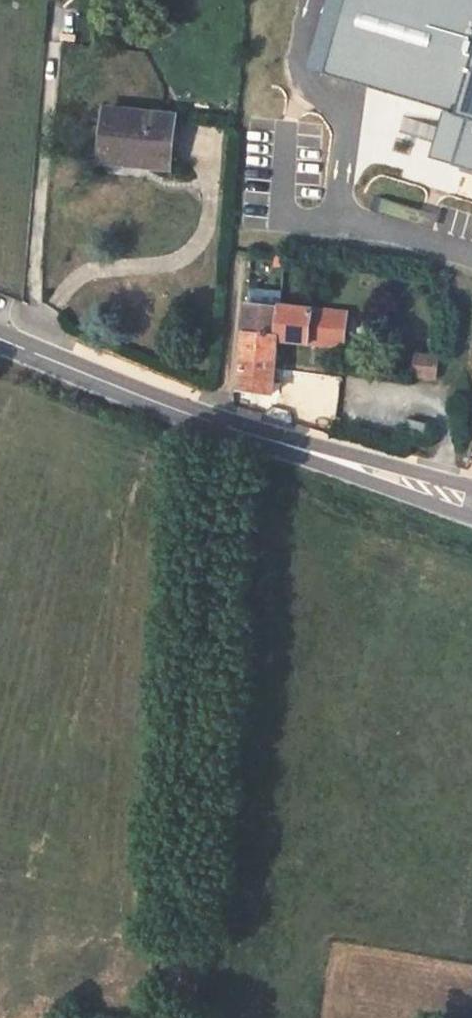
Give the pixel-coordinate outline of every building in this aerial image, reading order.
[(324,72),(442,111),(431,158),(471,170),(471,0),(345,0),(324,72)] [(109,109),(104,155),(151,159),(149,168),(170,170),(175,115),(109,109)] [(104,163),(149,168),(151,159),(104,155),(104,163)] [(348,311),(249,305),(246,336),(280,339),(280,341),(345,348),(348,311)] [(280,339),(246,336),(242,389),(275,392),(277,368),(280,341),(280,339)] [(441,355),(418,354),(417,376),(439,378),(441,355)] [(432,424),(411,418),(407,429),(429,435),(432,424)]
